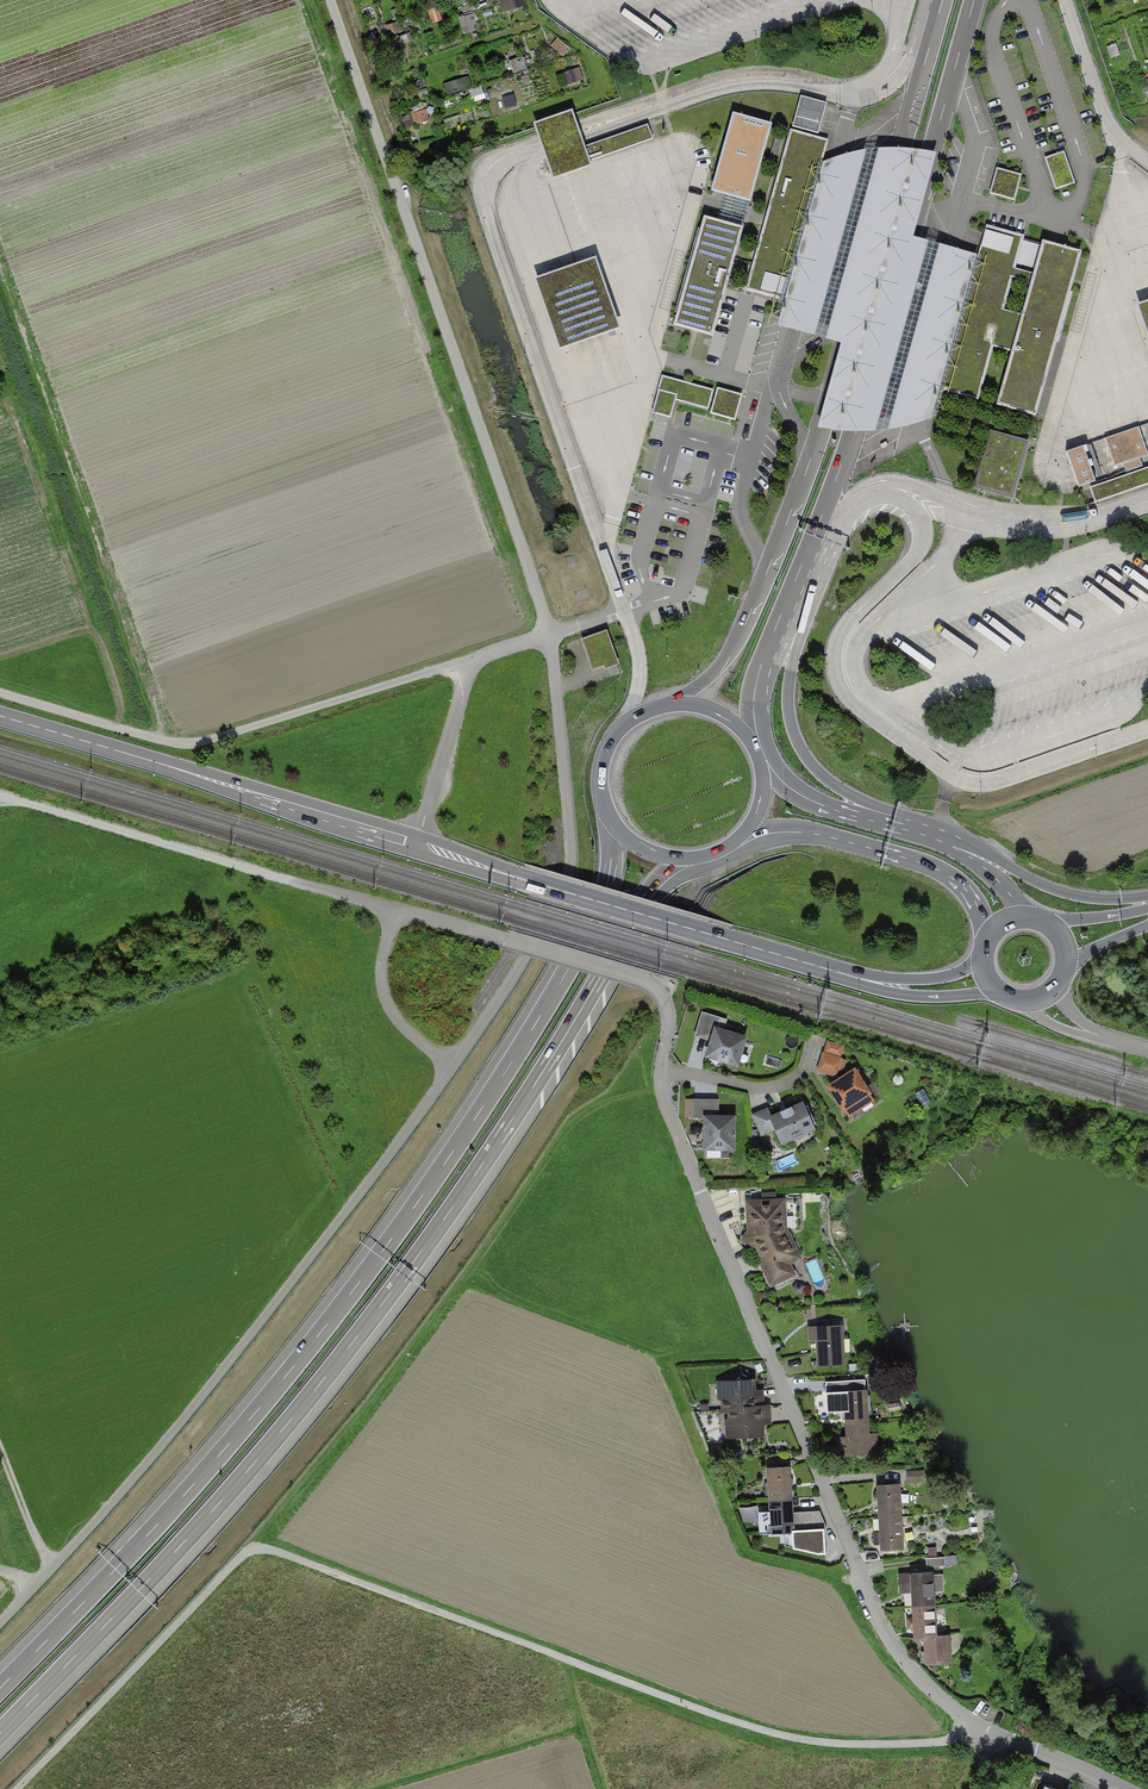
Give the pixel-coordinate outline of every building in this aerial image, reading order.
[(445,17),(439,0),(425,0),(433,22),(445,17)] [(504,12),(519,7),(516,0),(503,0),(500,1),(504,12)] [(474,13),(461,16),(465,33),(478,30),(474,13)] [(561,84),(584,79),(582,67),(559,72),(561,84)] [(469,77),(445,82),(447,92),(471,87),(469,77)] [(506,109),(518,107),(515,85),(502,86),(506,109)] [(828,103),(804,96),(796,126),(820,133),(828,103)] [(573,108),(533,122),(542,145),(553,177),(592,164),(581,132),(573,108)] [(408,124),(430,121),(429,110),(406,113),(408,124)] [(776,124),(739,114),(717,193),(755,203),(776,124)] [(648,123),(586,145),(591,160),(653,139),(648,123)] [(829,138),(791,127),(765,221),(747,290),(786,300),(805,227),(822,161),(829,138)] [(841,155),(822,161),(805,227),(786,300),(778,325),(841,342),(817,427),(842,431),(864,431),(888,429),(913,425),(931,418),(939,390),(978,255),(914,236),(937,152),(922,149),(897,147),(873,148),(855,151),(841,155)] [(1064,149),(1045,156),(1057,190),(1076,183),(1064,149)] [(1024,174),(997,166),(988,194),(1016,202),(1024,174)] [(724,221),(704,215),(674,325),(695,331),(713,336),(743,226),(724,221)] [(1025,236),(987,225),(978,255),(939,390),(976,401),(993,345),(1013,351),(1023,317),(1003,311),(1013,277),(1032,283),(1035,273),(1016,267),(1025,236)] [(1037,418),(1083,251),(1044,240),(1035,273),(1032,283),(1023,317),(1013,351),(998,407),(1037,418)] [(594,256),(534,278),(559,348),(619,327),(594,256)] [(1136,305),(1147,337),(1147,300),(1136,305)] [(715,388),(665,374),(655,410),(674,416),(678,399),(710,408),(715,388)] [(746,392),(720,384),(712,412),(738,419),(746,392)] [(1067,451),(1079,485),(1147,462),(1147,423),(1067,451)] [(1147,484),(1147,467),(1090,487),(1095,502),(1147,484)] [(605,633),(583,640),(594,670),(616,663),(605,633)] [(1133,673),(1140,675),(1147,644),(1141,642),(1133,673)] [(747,1034),(710,1025),(702,1054),(740,1064),(747,1034)] [(838,1075),(843,1058),(822,1052),(817,1070),(838,1075)] [(855,1066),(826,1084),(847,1117),(875,1100),(855,1066)] [(931,1102),(923,1088),(915,1093),(923,1106),(931,1102)] [(720,1097),(695,1098),(695,1115),(720,1115),(720,1097)] [(816,1130),(803,1103),(771,1117),(783,1145),(816,1130)] [(767,1109),(752,1115),(761,1137),(776,1130),(767,1109)] [(735,1116),(704,1116),(703,1152),(734,1152),(735,1116)] [(794,1152),(778,1159),(782,1168),(798,1162),(794,1152)] [(801,1198),(745,1202),(746,1230),(741,1240),(756,1248),(762,1263),(759,1264),(771,1289),(796,1278),(792,1266),(802,1260),(788,1234),(801,1234),(801,1198)] [(843,1322),(815,1324),(817,1366),(845,1364),(843,1322)] [(718,1378),(720,1409),(764,1406),(762,1375),(718,1378)] [(844,1388),(845,1421),(870,1420),(868,1387),(844,1388)] [(720,1409),(722,1439),(766,1436),(764,1406),(720,1409)] [(845,1421),(847,1454),(871,1453),(870,1420),(845,1421)] [(792,1498),(790,1464),(766,1466),(768,1500),(792,1498)] [(877,1481),(879,1516),(903,1515),(901,1480),(877,1481)] [(794,1532),(792,1498),(768,1500),(770,1534),(794,1532)] [(879,1516),(881,1552),(905,1550),(903,1515),(879,1516)] [(944,1557),(926,1558),(926,1568),(945,1567),(944,1557)] [(911,1572),(913,1606),(938,1604),(936,1571),(911,1572)] [(913,1606),(915,1639),(939,1637),(938,1604),(913,1606)] [(951,1637),(924,1639),(925,1665),(952,1664),(951,1637)]
